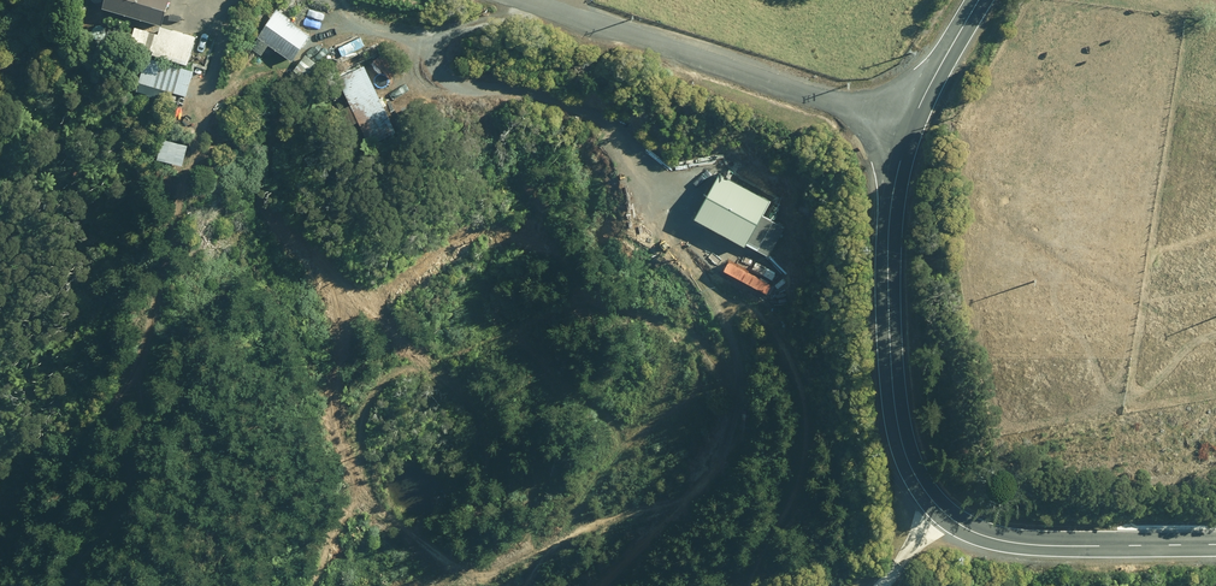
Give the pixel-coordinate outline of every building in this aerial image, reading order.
[(105,6),(163,23),(170,0),(107,0),(105,6)] [(311,32),(276,10),(258,39),(293,60),(311,32)] [(153,32),(151,41),(154,42),(152,52),(188,62),(195,36),(161,27),(158,34),(153,32)] [(141,83),(187,95),(193,70),(147,58),(141,83)] [(361,139),(367,136),(369,142),(396,130),(366,66),(339,78),(359,122),(354,125),(361,139)] [(163,139),(159,159),(183,165),(188,145),(163,139)] [(769,255),(784,229),(763,217),(747,243),(769,255)]
